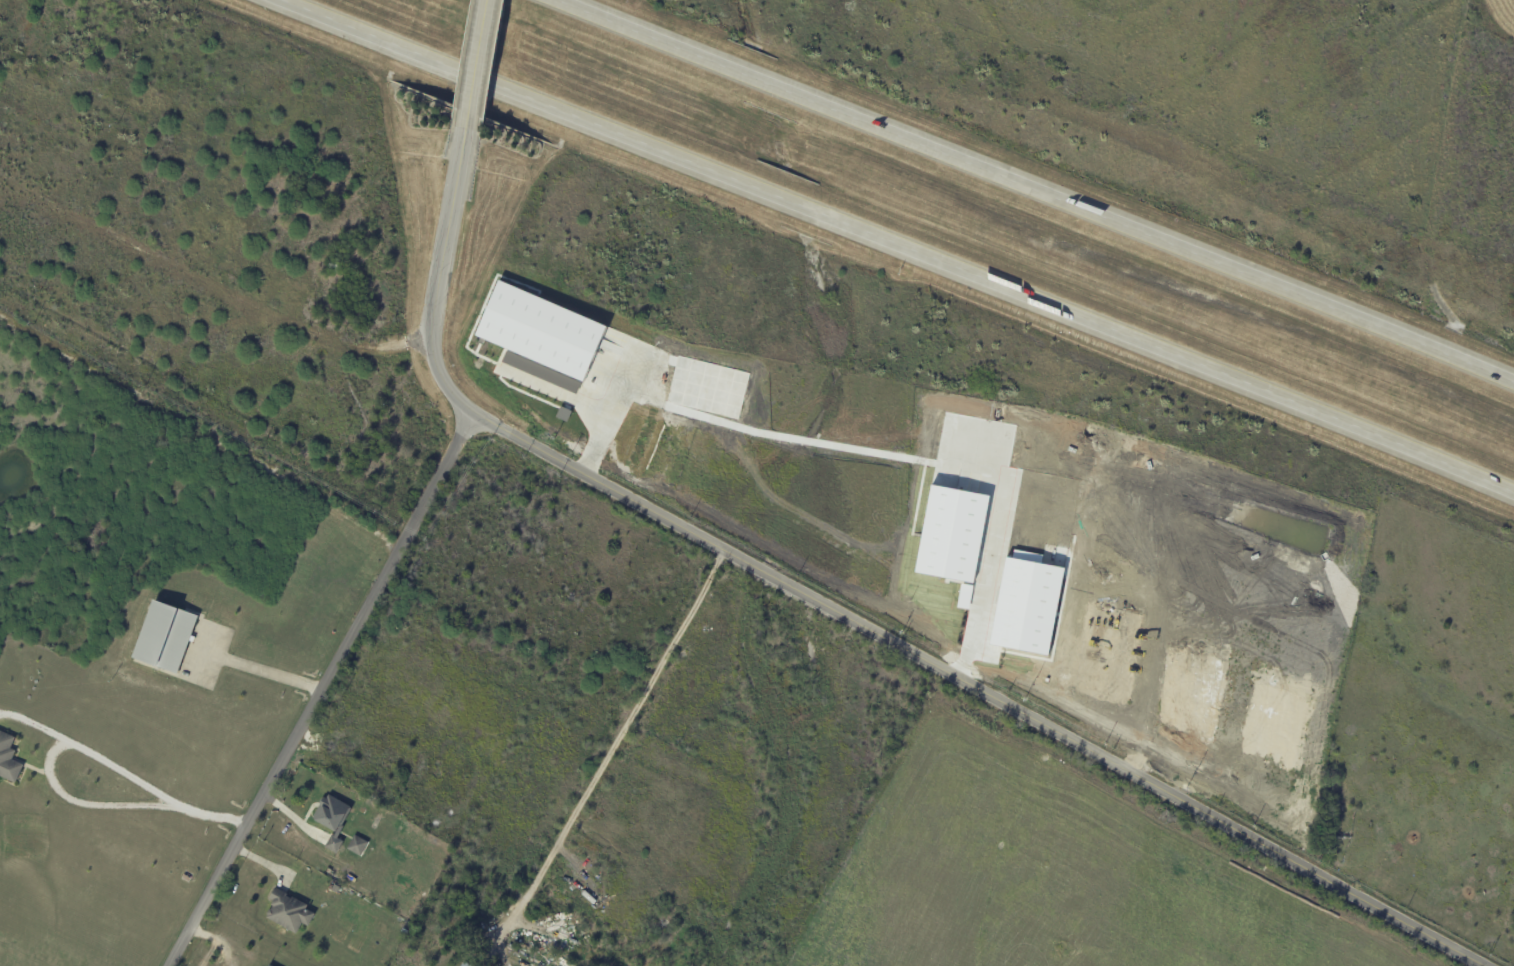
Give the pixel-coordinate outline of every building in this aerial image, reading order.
[(327,270),(330,257),(342,260),(338,274),(327,270)] [(610,323),(499,281),(478,337),(588,380),(610,323)] [(467,347),(475,350),(482,337),(474,333),(467,347)] [(185,611),(198,616),(191,634),(195,636),(193,641),(190,640),(177,673),(157,665),(156,668),(131,659),(153,600),(177,609),(177,608),(185,611)] [(15,783),(0,776),(0,731),(15,738),(10,748),(16,751),(13,757),(12,760),(24,765),(15,783)] [(84,778),(82,781),(79,782),(75,780),(75,777),(76,774),(80,773),(83,774),(84,778)] [(341,831),(337,838),(343,842),(337,854),(325,847),(332,835),(334,836),(339,828),(338,828),(335,832),(314,820),(322,806),(319,805),(324,797),(327,799),(328,795),(352,808),(342,824),(341,826),(343,827),(341,831)] [(368,842),(361,856),(347,849),(354,835),(368,842)] [(340,888),(337,893),(332,890),(335,885),(340,888)] [(286,893),(288,894),(287,896),(292,899),(293,897),(308,906),(306,910),(315,915),(309,927),(302,923),(296,934),(267,918),(268,916),(268,914),(269,910),(272,910),(273,906),(272,905),(274,902),(270,899),(276,888),(286,893)]
